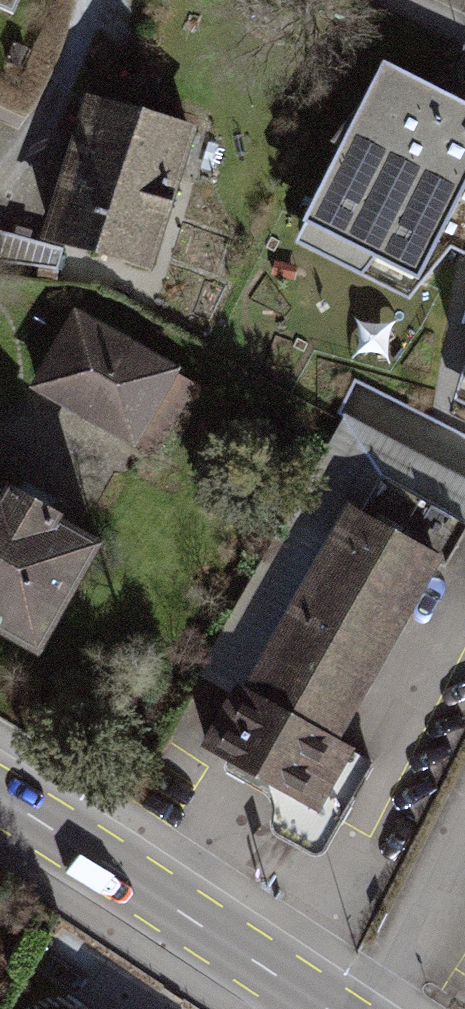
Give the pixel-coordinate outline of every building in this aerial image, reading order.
[(22,28),(35,0),(0,0),(0,18),(22,28)] [(388,74),(317,232),(427,288),(464,210),(464,111),(388,74)] [(93,91),(52,231),(157,262),(199,122),(93,91)] [(188,377),(70,303),(19,385),(137,458),(188,377)] [(203,758),(227,768),(227,779),(266,800),(271,805),(274,811),(274,830),(278,840),(317,862),(328,857),(378,772),(347,747),(464,543),(464,529),(380,476),(360,511),(309,483),(198,680),(236,701),(203,758)] [(0,495),(0,642),(50,670),(117,554),(0,495)]
